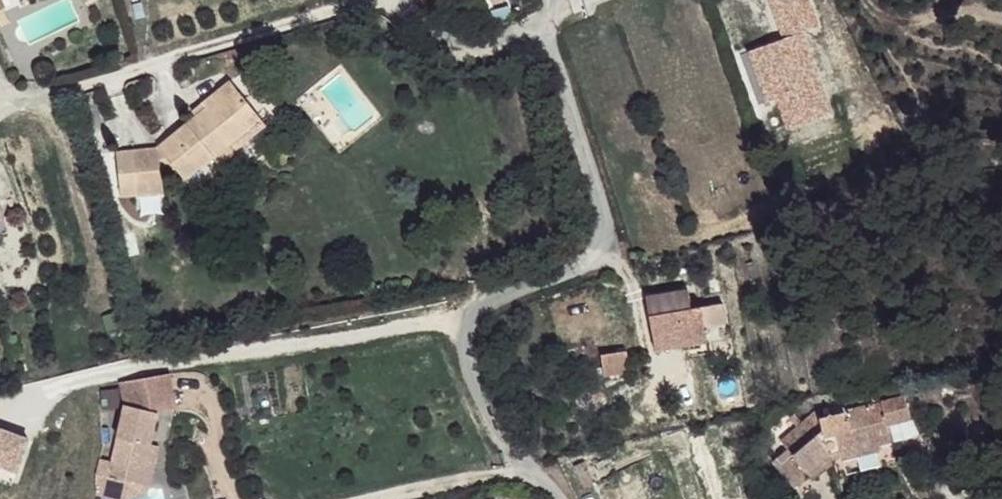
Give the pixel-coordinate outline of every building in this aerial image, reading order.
[(7,0),(0,0),(0,9),(9,6),(7,0)] [(778,134),(831,117),(803,34),(818,29),(809,0),(767,0),(780,41),(750,51),(778,134)] [(232,82),(202,105),(207,111),(159,149),(132,153),(136,175),(121,178),(125,198),(167,191),(168,171),(178,182),(207,159),(212,165),(223,155),(219,149),(259,116),(232,82)] [(259,116),(219,149),(223,155),(227,160),(268,127),(259,116)] [(132,153),(118,156),(121,178),(136,175),(132,153)] [(11,219),(4,196),(0,197),(0,223),(11,219)] [(644,298),(651,350),(705,342),(700,305),(690,309),(687,293),(644,298)] [(169,373),(119,383),(124,407),(156,415),(155,413),(175,409),(169,373)] [(116,390),(100,392),(102,410),(118,407),(116,390)] [(156,415),(124,407),(110,463),(106,480),(131,485),(135,468),(143,470),(149,446),(149,445),(156,415)] [(776,465),(798,488),(810,477),(815,481),(832,464),(877,453),(880,447),(868,407),(817,418),(820,431),(796,456),(789,449),(776,465)] [(15,471),(27,439),(0,430),(0,466),(15,471)] [(149,445),(149,446),(143,470),(135,468),(131,485),(106,480),(110,463),(99,460),(94,475),(94,497),(104,498),(130,498),(149,488),(158,448),(149,445)]
